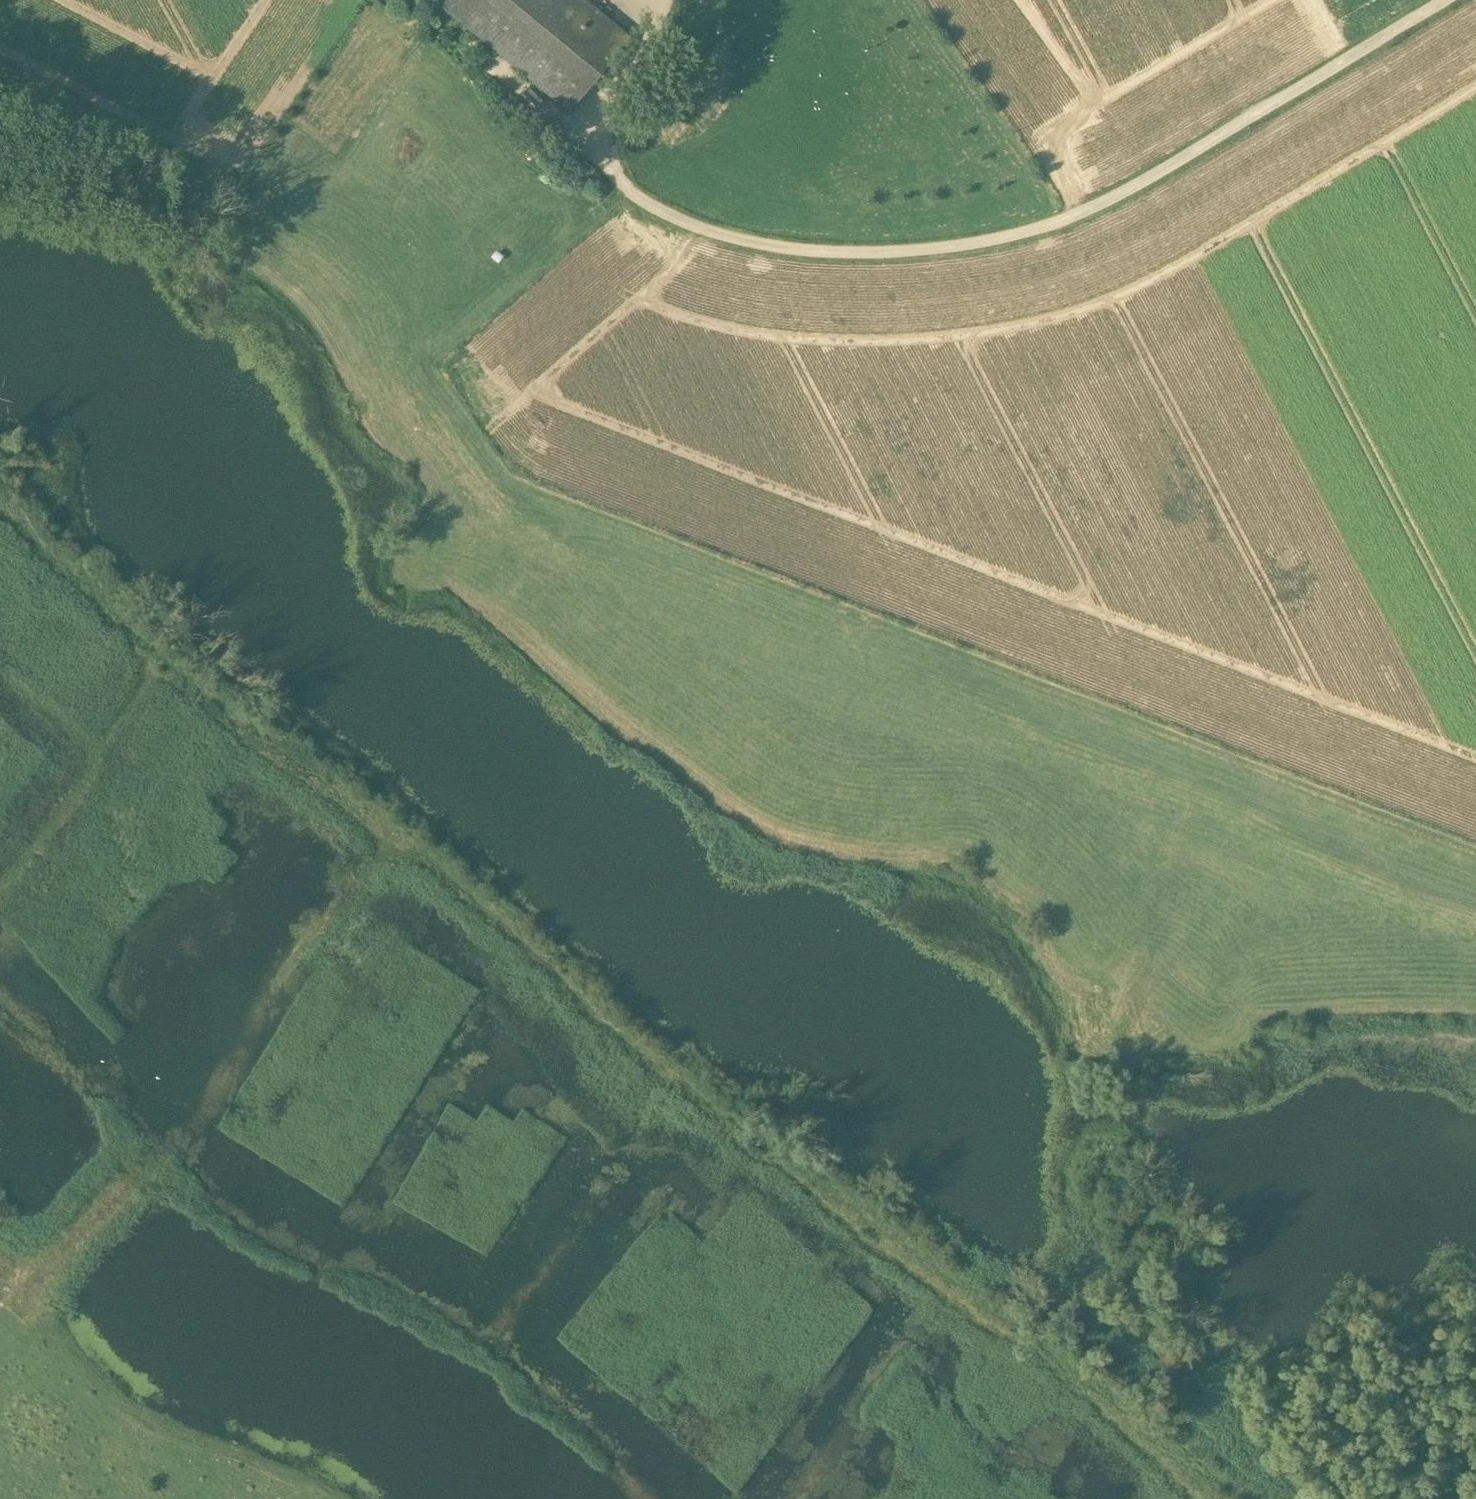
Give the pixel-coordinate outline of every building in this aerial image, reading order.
[(583,0),(446,0),(440,7),(566,110),(627,36),(583,0)]
